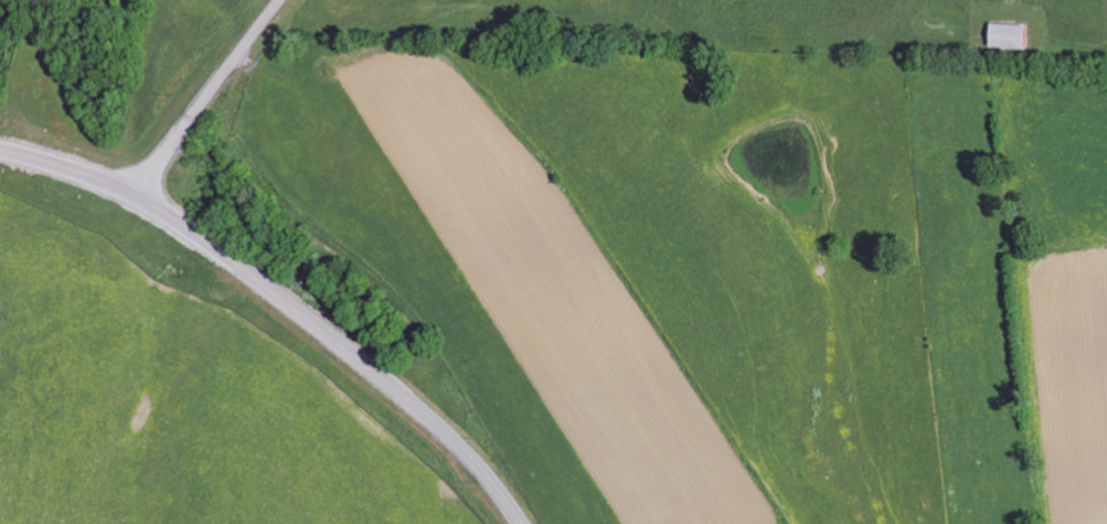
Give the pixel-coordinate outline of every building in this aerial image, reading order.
[(1023,26),(987,25),(986,49),(1022,50),(1023,26)]
